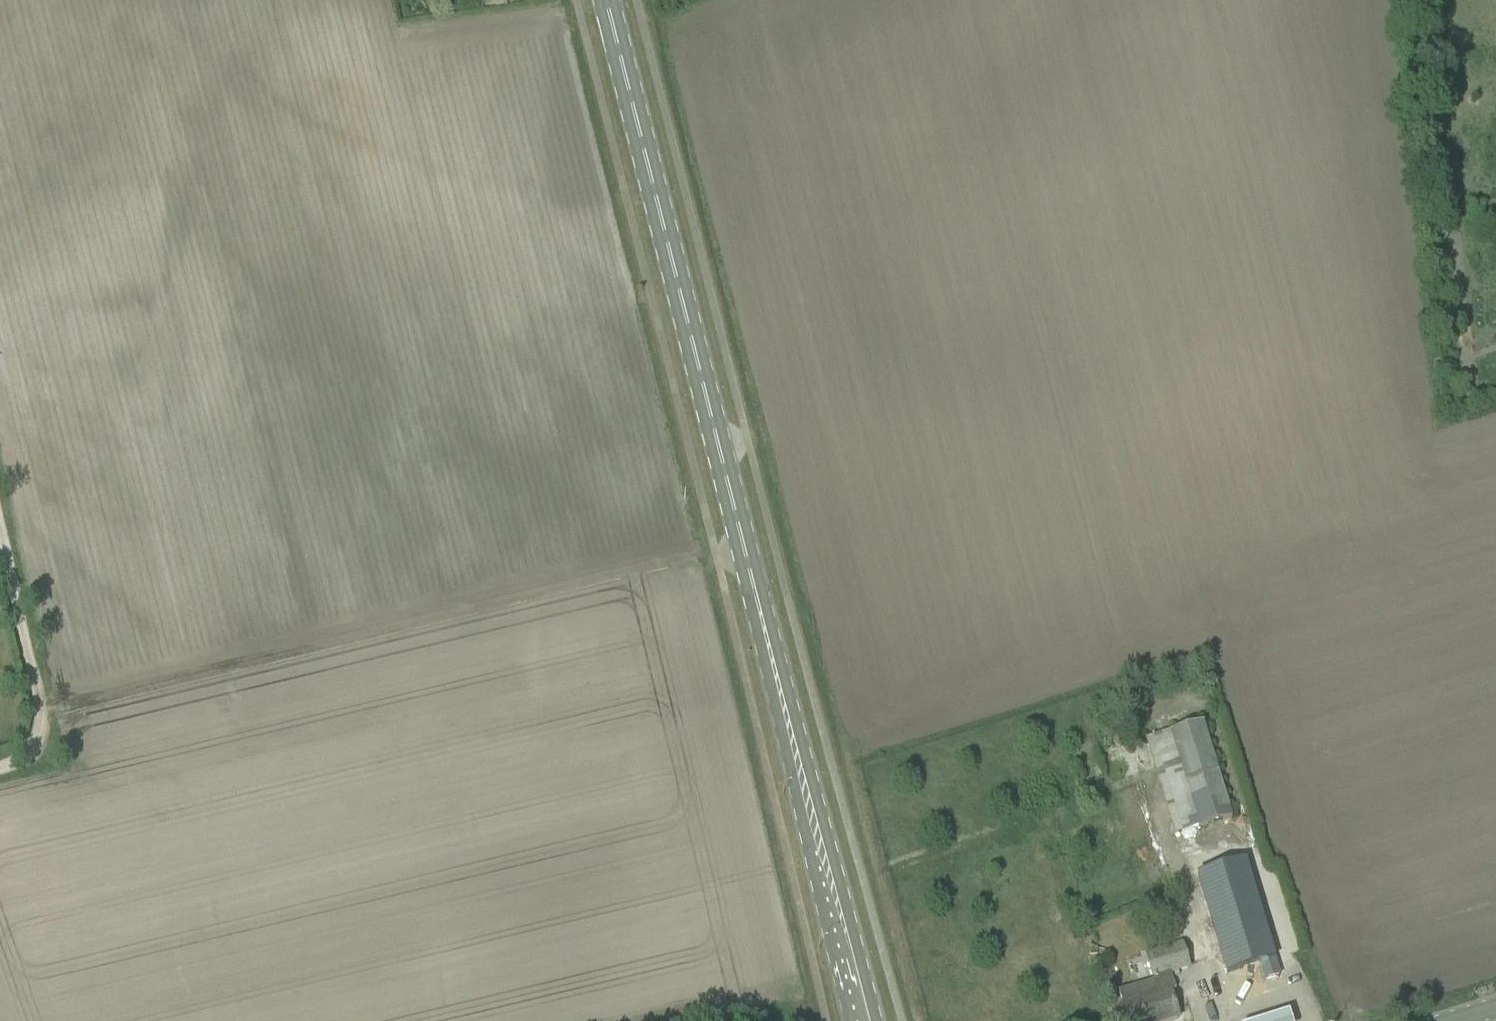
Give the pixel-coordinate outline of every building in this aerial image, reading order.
[(1170,733),(1200,829),(1232,819),(1202,723),(1170,733)] [(1200,882),(1221,951),(1227,973),(1259,963),(1265,981),(1279,976),(1247,869),(1200,882)] [(1189,968),(1182,945),(1181,945),(1177,931),(1158,937),(1162,951),(1146,956),(1153,978),(1159,994),(1122,1006),(1126,1020),(1172,1020),(1179,1019),(1171,992),(1176,990),(1171,974),(1189,968)]
